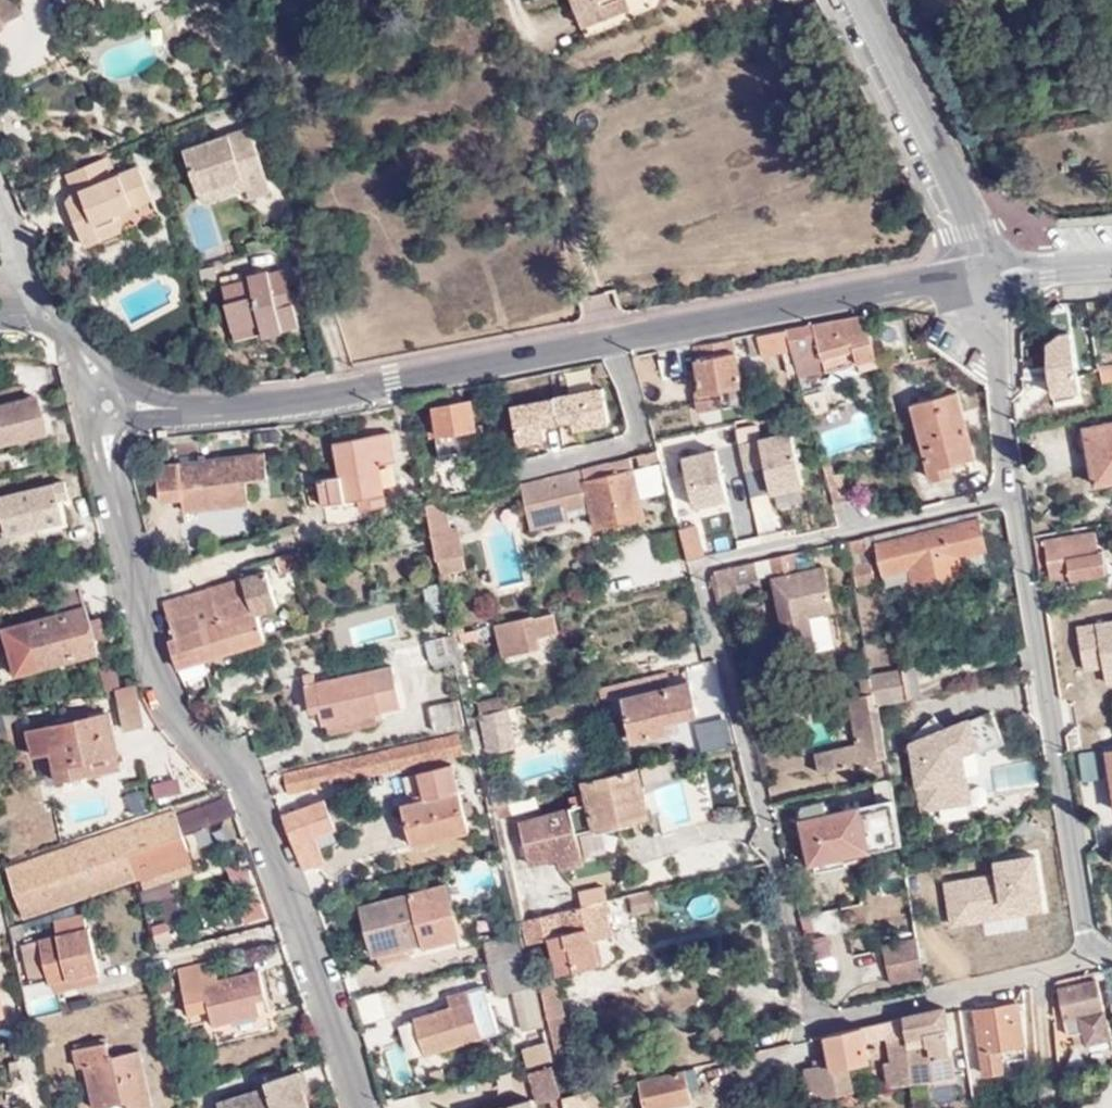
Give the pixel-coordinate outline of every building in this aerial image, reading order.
[(19,17),(10,0),(0,0),(0,27),(19,17)] [(581,27),(604,18),(600,7),(617,0),(571,0),(581,27)] [(604,18),(630,7),(627,0),(617,0),(600,7),(604,18)] [(183,153),(196,195),(239,181),(243,191),(246,202),(267,194),(248,132),(183,153)] [(103,155),(67,169),(75,188),(67,200),(69,207),(74,205),(79,217),(74,219),(83,243),(100,236),(96,224),(114,218),(111,211),(150,195),(138,165),(111,177),(103,155)] [(239,181),(196,195),(199,205),(243,191),(239,181)] [(74,205),(69,207),(74,219),(79,217),(74,205)] [(118,230),(114,218),(96,224),(100,236),(118,230)] [(276,319),(278,330),(296,326),(282,270),(266,274),(265,271),(246,275),(246,279),(220,287),(224,302),(222,304),(230,330),(276,319)] [(828,373),(859,364),(862,373),(879,369),(876,358),(864,316),(786,329),(790,346),(794,361),(797,373),(799,378),(827,370),(828,373)] [(262,334),(278,330),(276,319),(230,330),(232,337),(260,330),(262,334)] [(785,327),(758,332),(761,351),(784,348),(790,346),(786,329),(785,327)] [(735,336),(691,344),(700,393),(698,394),(702,412),(724,407),(721,389),(743,385),(735,336)] [(787,362),(794,361),(790,346),(784,348),(787,362)] [(578,365),(554,370),(559,388),(601,379),(597,361),(578,365)] [(1102,368),(1104,383),(1111,382),(1111,367),(1102,368)] [(25,393),(23,384),(0,389),(0,399),(25,393)] [(721,389),(724,407),(747,403),(743,385),(721,389)] [(975,457),(957,390),(909,403),(933,481),(952,475),(949,465),(975,457)] [(25,393),(0,399),(0,440),(43,429),(34,391),(25,393)] [(807,396),(812,416),(831,411),(825,391),(807,396)] [(470,398),(474,417),(482,415),(477,397),(470,398)] [(475,424),(474,417),(470,398),(433,406),(435,413),(436,419),(428,421),(432,438),(439,436),(443,454),(489,444),(484,424),(475,424)] [(406,402),(391,404),(393,413),(408,411),(406,402)] [(1111,480),(1111,422),(1085,426),(1095,483),(1111,480)] [(737,439),(742,467),(764,464),(772,507),(803,501),(789,429),(737,439)] [(396,459),(390,434),(334,445),(340,475),(319,479),(325,505),(359,498),(362,508),(387,503),(378,463),(396,459)] [(681,454),(696,508),(733,497),(718,444),(681,454)] [(264,473),(261,450),(155,466),(160,499),(180,496),(183,510),(246,501),(243,477),(264,473)] [(662,461),(659,450),(640,454),(642,465),(662,461)] [(627,458),(523,481),(533,524),(571,516),(569,506),(566,493),(589,488),(593,502),(598,524),(644,513),(631,456),(627,458)] [(832,498),(833,504),(854,499),(847,472),(826,477),(832,498)] [(66,480),(0,497),(0,534),(65,518),(61,499),(71,496),(66,480)] [(566,493),(569,506),(593,502),(589,488),(566,493)] [(443,499),(426,503),(438,562),(440,573),(464,567),(456,526),(449,527),(443,499)] [(986,549),(977,511),(846,541),(856,585),(874,581),(867,550),(877,548),(882,573),(883,573),(910,567),(913,585),(962,574),(962,573),(958,555),(985,550),(986,549)] [(694,525),(679,528),(687,561),(702,557),(694,525)] [(1096,529),(1045,537),(1050,574),(1070,572),(1071,577),(1107,572),(1104,548),(1100,548),(1096,529)] [(297,550),(271,558),(273,564),(280,563),(282,572),(302,567),(297,550)] [(988,561),(985,550),(958,555),(962,573),(974,571),(973,564),(988,561)] [(710,575),(717,605),(737,601),(733,582),(773,574),(785,632),(775,634),(780,657),(816,649),(808,616),(834,611),(824,568),(797,573),(793,552),(775,556),(714,570),(710,575)] [(910,567),(883,573),(885,585),(903,581),(904,588),(913,585),(910,567)] [(251,607),(255,607),(277,600),(269,570),(242,578),(251,607)] [(177,668),(263,636),(262,632),(255,607),(251,607),(242,578),(163,601),(173,637),(168,639),(177,668)] [(448,609),(451,608),(445,581),(442,582),(447,607),(448,609)] [(433,612),(448,609),(447,607),(442,582),(428,586),(427,586),(433,612)] [(97,652),(80,590),(50,598),(55,615),(3,629),(16,675),(97,652)] [(533,615),(495,624),(503,656),(540,647),(538,636),(557,632),(553,613),(533,618),(533,615)] [(1081,670),(1101,667),(1103,682),(1111,681),(1111,616),(1074,621),(1081,670)] [(433,657),(454,651),(449,635),(429,641),(433,657)] [(435,662),(455,657),(454,651),(433,657),(435,662)] [(377,713),(403,708),(394,667),(317,682),(315,674),(305,675),(312,711),(321,709),(324,724),(328,723),(348,719),(377,713)] [(905,698),(920,695),(914,667),(900,670),(900,671),(905,698)] [(879,703),(905,698),(900,671),(868,676),(874,704),(879,703)] [(860,764),(887,757),(883,733),(880,715),(879,703),(874,704),(868,676),(868,675),(855,678),(859,695),(845,698),(855,744),(860,764)] [(147,726),(137,682),(116,687),(120,705),(126,731),(147,726)] [(637,740),(684,729),(681,718),(701,713),(694,682),(627,697),(637,740)] [(1111,726),(1111,692),(1082,696),(1086,730),(1111,726)] [(482,711),(503,706),(510,704),(509,696),(480,702),(482,711)] [(436,730),(466,725),(460,700),(431,706),(436,730)] [(483,715),(511,709),(510,704),(503,706),(482,711),(483,715)] [(491,750),(519,744),(511,709),(483,715),(491,750)] [(28,730),(32,746),(50,742),(53,752),(58,779),(121,765),(109,712),(28,730)] [(330,733),(379,723),(377,713),(348,719),(328,723),(330,733)] [(728,714),(695,720),(701,750),(734,743),(728,714)] [(887,757),(891,779),(891,784),(922,779),(914,728),(883,733),(887,757)] [(462,751),(457,733),(284,774),(288,792),(462,751)] [(50,742),(32,746),(34,756),(53,752),(50,742)] [(818,773),(860,764),(855,744),(814,753),(818,773)] [(1087,782),(1101,780),(1097,752),(1083,754),(1087,782)] [(670,761),(672,770),(688,767),(685,758),(670,761)] [(469,828),(452,760),(417,770),(423,796),(401,801),(412,844),(469,828)] [(1003,784),(1034,789),(1038,765),(1007,760),(1003,784)] [(650,775),(672,770),(670,761),(648,766),(650,775)] [(652,815),(641,768),(595,779),(571,785),(577,807),(567,810),(523,820),(533,862),(561,855),(563,864),(586,859),(581,833),(652,815)] [(177,774),(153,780),(157,797),(182,791),(177,774)] [(514,803),(517,813),(521,812),(542,807),(539,796),(517,802),(514,803)] [(292,843),(302,867),(327,857),(320,837),(335,831),(322,798),(282,813),(292,843)] [(809,864),(901,843),(894,799),(823,815),(821,804),(802,809),(805,819),(800,821),(809,864)] [(194,821),(216,820),(215,800),(192,802),(194,821)] [(521,812),(523,820),(567,810),(565,801),(542,807),(521,812)] [(514,803),(501,806),(504,816),(517,813),(514,803)] [(195,869),(176,811),(8,868),(23,914),(139,875),(143,886),(195,869)] [(941,880),(948,927),(993,920),(993,925),(1047,917),(1037,850),(989,857),(991,873),(941,880)] [(371,929),(376,949),(408,941),(409,945),(410,945),(423,941),(461,931),(447,881),(359,904),(365,929),(371,929)] [(585,902),(597,899),(601,898),(611,896),(608,884),(582,890),(585,902)] [(652,889),(630,892),(633,912),(656,908),(652,889)] [(586,906),(606,902),(612,900),(611,896),(601,898),(597,899),(585,902),(586,906)] [(561,973),(605,963),(599,938),(613,934),(606,902),(586,906),(525,920),(531,943),(554,938),(561,973)] [(511,922),(508,905),(496,908),(499,924),(511,922)] [(48,980),(99,969),(90,927),(87,927),(84,911),(54,917),(55,925),(37,929),(39,938),(24,941),(32,975),(46,972),(48,980)] [(462,936),(461,931),(423,941),(425,947),(462,936)] [(408,941),(376,949),(377,954),(380,952),(409,945),(408,941)] [(892,981),(922,974),(917,941),(883,950),(892,981)] [(409,945),(380,952),(382,962),(412,955),(410,945),(409,945)] [(218,980),(213,960),(177,967),(188,1013),(209,1009),(213,1024),(259,1013),(256,998),(265,997),(259,971),(218,980)] [(1059,991),(1097,982),(1095,974),(1057,982),(1059,991)] [(559,1053),(582,1048),(574,1014),(569,1015),(560,976),(542,980),(559,1053)] [(520,1027),(542,1023),(532,982),(511,988),(520,1027)] [(1110,1040),(1106,1022),(1097,982),(1059,991),(1070,1037),(1074,1036),(1084,1034),(1087,1047),(1110,1042),(1110,1040)] [(498,1031),(484,984),(451,994),(453,1006),(416,1017),(426,1053),(498,1031)] [(38,1013),(59,1008),(54,990),(33,995),(38,1013)] [(374,998),(356,1002),(360,1020),(378,1016),(374,998)] [(1025,1045),(1017,1000),(974,1006),(984,1075),(1005,1072),(1001,1049),(1025,1045)] [(903,1015),(908,1084),(954,1078),(943,1006),(903,1015)] [(860,1025),(824,1034),(830,1061),(831,1067),(846,1063),(867,1058),(863,1042),(886,1037),(889,1062),(883,1064),(887,1087),(908,1084),(903,1015),(860,1025)] [(1076,1050),(1087,1047),(1084,1034),(1074,1036),(1076,1050)] [(136,1051),(109,1056),(105,1040),(66,1048),(70,1065),(80,1064),(90,1104),(123,1097),(125,1107),(137,1107),(149,1105),(136,1051)] [(849,1090),(846,1063),(831,1067),(830,1061),(801,1067),(806,1098),(849,1090)] [(547,1098),(559,1096),(552,1066),(528,1072),(534,1101),(547,1098)] [(684,1068),(683,1068),(637,1079),(643,1107),(658,1107),(691,1100),(684,1068)] [(225,1107),(311,1107),(301,1072),(268,1082),(270,1088),(223,1101),(225,1107)] [(599,1088),(558,1097),(561,1107),(604,1107),(599,1088)] [(558,1097),(559,1096),(547,1098),(549,1107),(561,1107),(558,1097)] [(691,1100),(658,1107),(692,1107),(691,1100)]
